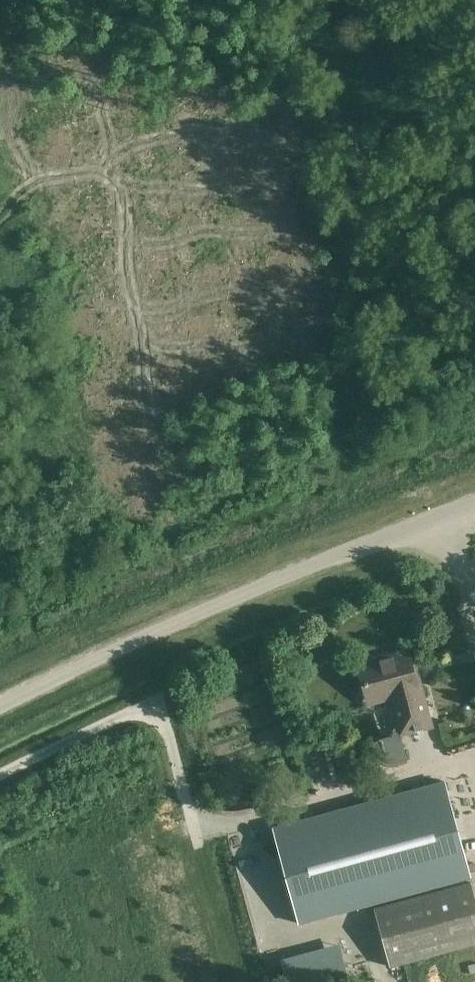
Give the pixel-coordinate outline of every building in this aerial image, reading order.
[(359,665),(368,700),(393,693),(397,705),(393,706),(401,735),(429,728),(421,699),(424,699),(418,677),(416,678),(409,652),(359,665)] [(351,735),(374,728),(369,710),(346,717),(351,735)] [(444,783),(275,829),(300,923),(470,877),(444,783)] [(474,944),(474,896),(471,883),(374,909),(390,967),(474,944)]
